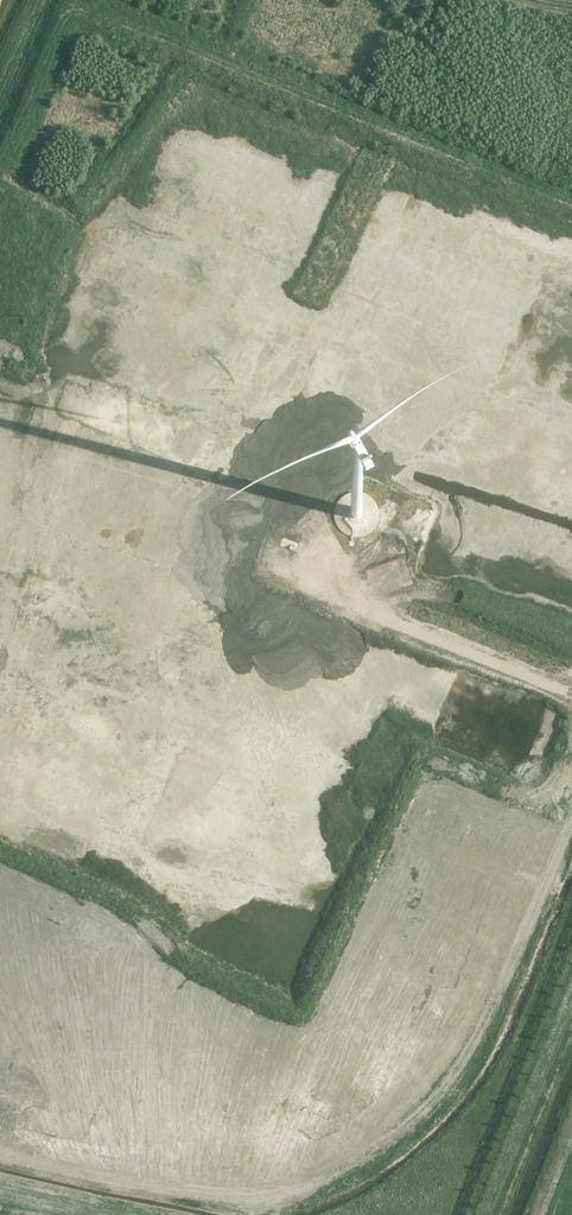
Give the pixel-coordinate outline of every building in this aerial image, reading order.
[(352,512),(351,515),(351,517),(353,519),(354,520),(357,520),(359,520),(361,519),(362,517),(362,515),(362,513),(361,511),(359,510),(357,509),(355,510),(353,511),(352,512)]
